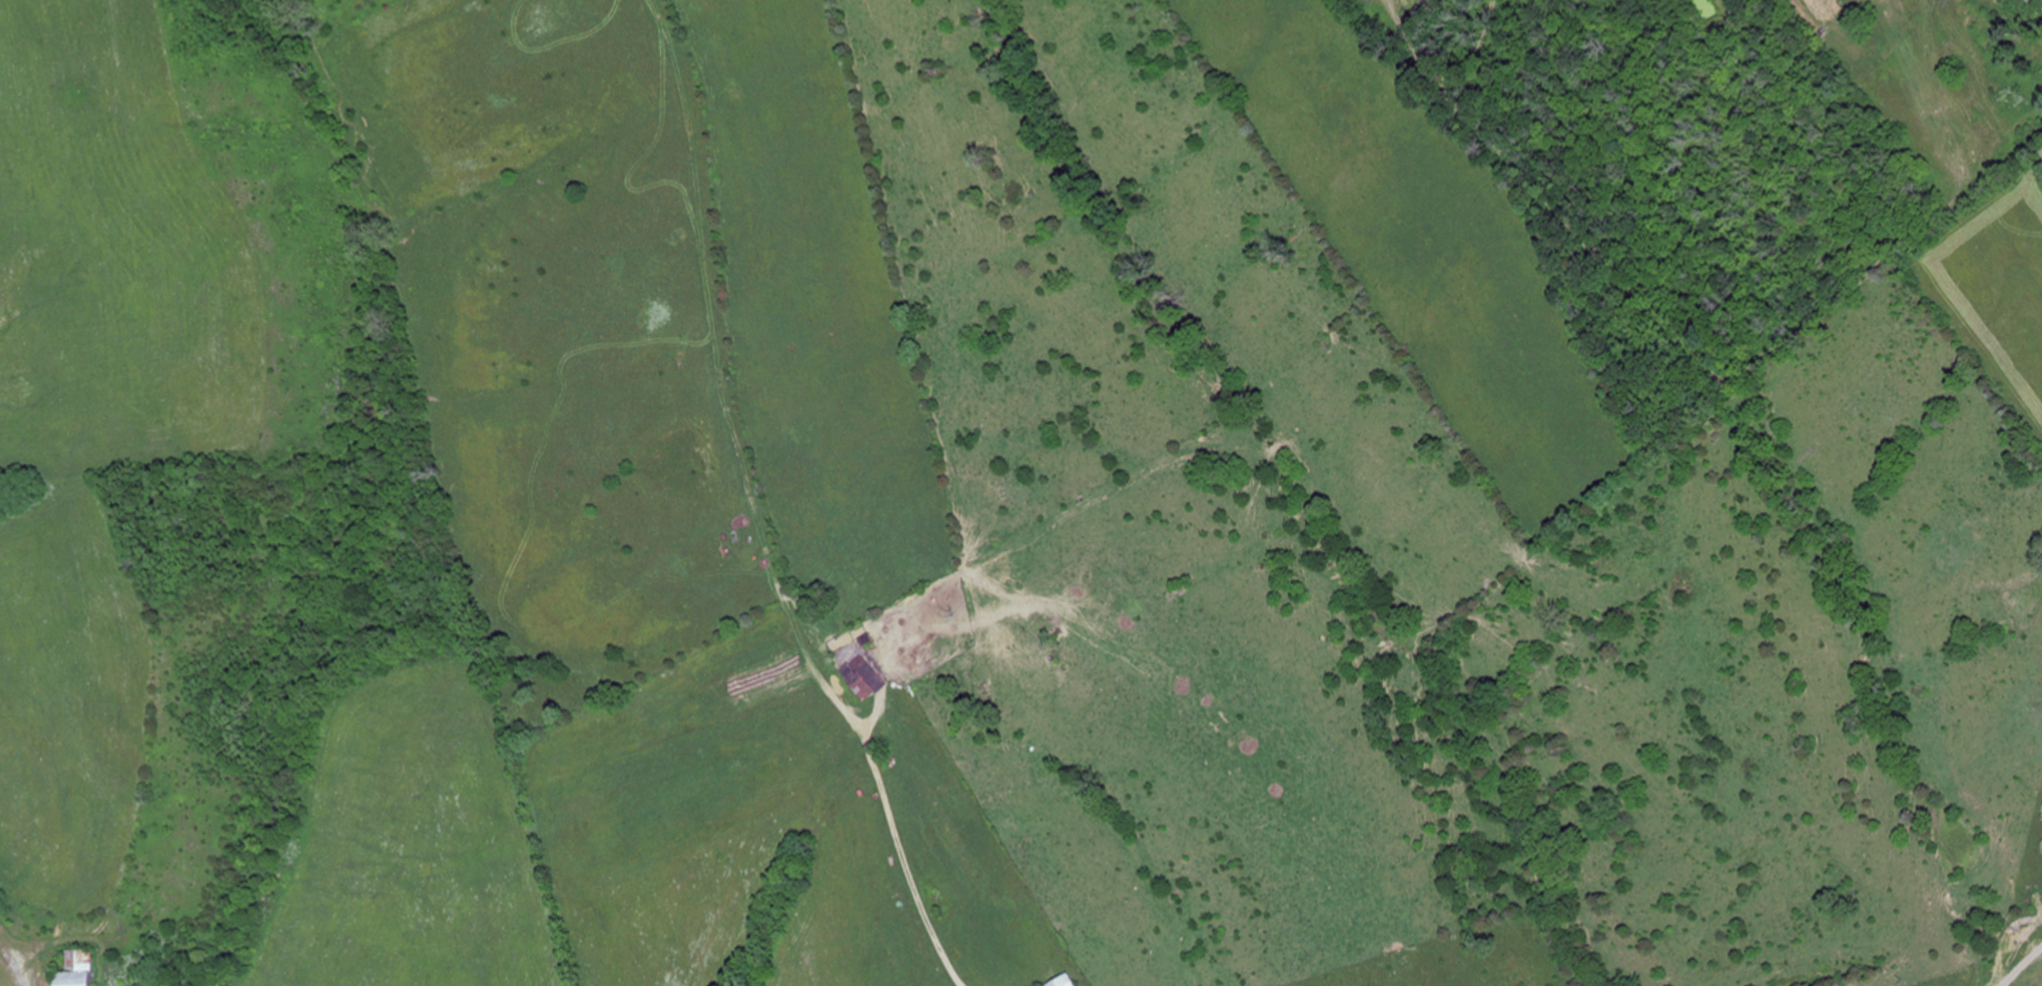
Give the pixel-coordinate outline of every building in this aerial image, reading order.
[(877,677),(860,641),(833,653),(851,689),(877,677)] [(93,949),(67,949),(67,971),(57,971),(57,985),(94,985),(93,949)] [(1069,972),(1047,985),(1077,985),(1069,972)]
